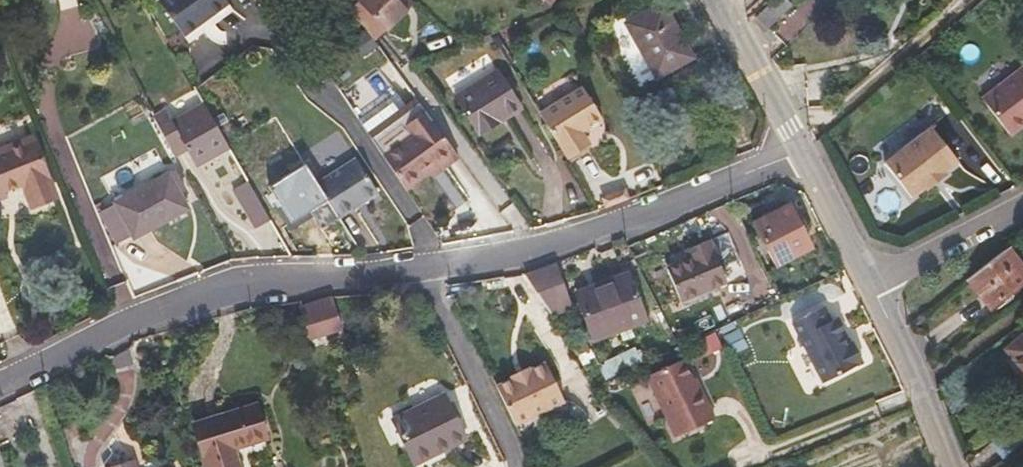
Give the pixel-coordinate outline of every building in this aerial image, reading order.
[(159,2),(185,36),(200,25),(198,23),(207,16),(209,19),(229,4),(226,0),(162,0),(159,2)] [(358,2),(386,31),(408,10),(398,0),(360,0),(358,2)] [(757,16),(769,28),(793,4),(789,0),(773,0),(757,16)] [(694,57),(663,1),(625,22),(656,77),(694,57)] [(757,16),(753,20),(765,32),(769,28),(757,16)] [(479,134),(522,107),(498,69),(455,96),(479,134)] [(985,100),(1011,134),(1022,125),(1022,71),(985,100)] [(581,130),(602,118),(583,87),(540,113),(567,158),(589,144),(581,130)] [(227,145),(204,105),(173,122),(167,111),(154,118),(172,150),(184,144),(187,150),(196,167),(229,148),(227,145)] [(456,152),(426,111),(406,125),(411,133),(382,153),(405,187),(428,171),(456,152)] [(932,127),(886,163),(913,198),(926,187),(927,189),(948,173),(946,171),(959,161),(932,127)] [(336,166),(354,158),(342,131),(325,139),(336,166)] [(33,137),(0,150),(0,199),(5,196),(3,192),(22,184),(30,203),(55,192),(33,137)] [(175,157),(187,150),(184,144),(172,150),(175,157)] [(431,175),(458,156),(456,152),(428,171),(431,175)] [(356,157),(318,182),(329,200),(340,217),(378,192),(356,157)] [(318,182),(306,164),(269,187),(292,224),(329,200),(318,182)] [(189,209),(181,193),(186,190),(175,171),(114,203),(132,236),(134,239),(189,209)] [(270,220),(248,181),(232,190),(255,230),(270,220)] [(132,236),(114,203),(99,212),(116,245),(132,236)] [(811,247),(789,203),(753,222),(775,265),(811,247)] [(727,282),(710,239),(685,249),(689,258),(666,267),(681,301),(727,282)] [(1022,283),(1022,266),(1009,247),(968,278),(991,307),(1022,283)] [(571,308),(555,263),(525,274),(551,315),(571,308)] [(646,319),(629,275),(595,289),(594,286),(576,293),(593,339),(646,319)] [(342,327),(332,296),(300,305),(311,337),(342,327)] [(824,305),(792,322),(823,381),(862,361),(852,341),(846,344),(842,334),(845,332),(837,316),(831,320),(824,305)] [(724,346),(728,355),(748,346),(737,319),(716,329),(724,346)] [(631,328),(619,332),(623,341),(634,337),(631,328)] [(695,358),(724,346),(716,329),(689,342),(695,358)] [(1006,349),(1022,369),(1022,335),(1006,349)] [(585,339),(571,345),(577,355),(590,350),(585,339)] [(635,347),(604,362),(612,377),(642,362),(635,347)] [(682,359),(647,376),(675,436),(714,418),(700,388),(697,390),(682,359)] [(512,378),(496,386),(515,425),(564,401),(545,362),(530,369),(529,367),(511,376),(512,378)] [(467,439),(445,393),(392,419),(412,458),(432,448),(435,454),(467,439)] [(231,446),(265,435),(256,406),(220,417),(222,425),(213,427),(210,420),(194,425),(208,466),(237,466),(231,446)] [(222,425),(220,417),(210,420),(213,427),(222,425)] [(1016,423),(990,443),(1002,459),(1022,443),(1022,431),(1016,423)] [(435,454),(432,448),(412,458),(415,465),(435,454)]
